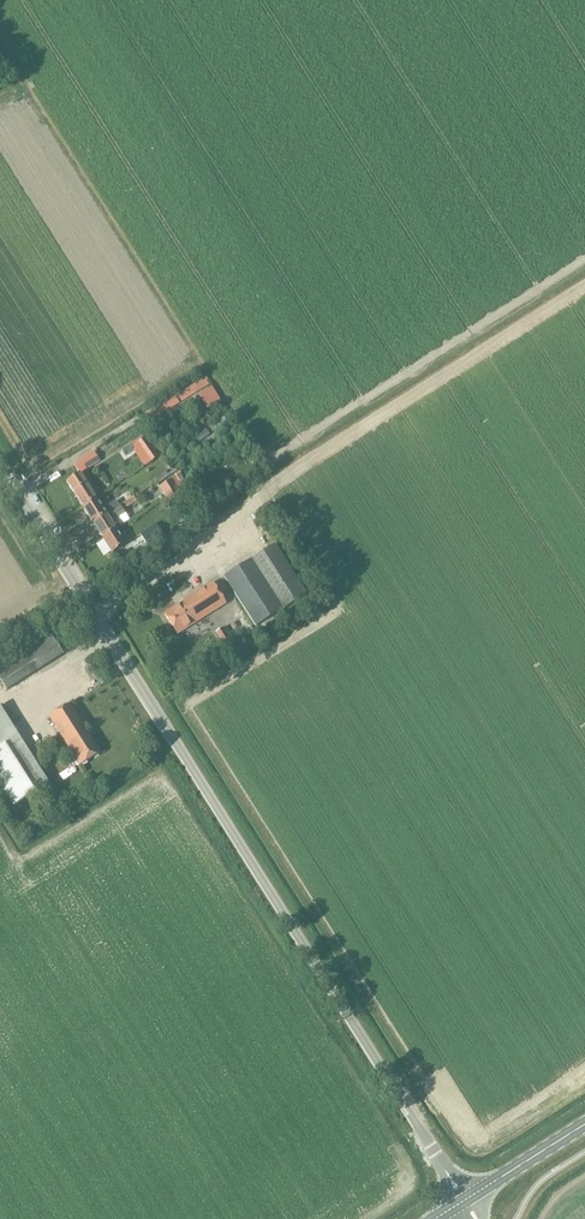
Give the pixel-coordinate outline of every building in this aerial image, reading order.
[(157,457),(143,437),(136,442),(150,462),(157,457)] [(91,454),(80,461),(86,469),(96,463),(91,454)] [(95,499),(86,484),(79,474),(66,482),(73,492),(82,508),(95,499)] [(176,477),(159,487),(168,502),(180,494),(178,491),(183,489),(176,477)] [(120,501),(124,509),(137,503),(133,495),(120,501)] [(105,515),(105,514),(95,499),(82,508),(92,523),(105,515)] [(112,511),(119,506),(115,501),(108,505),(111,510),(112,511)] [(122,512),(119,506),(112,511),(111,510),(105,514),(105,515),(92,523),(102,538),(115,530),(121,526),(115,516),(122,512)] [(78,544),(95,535),(91,526),(73,534),(78,544)] [(125,545),(115,530),(102,538),(112,553),(125,545)] [(169,552),(178,547),(174,541),(166,547),(169,552)] [(255,627),(282,611),(307,595),(275,545),(250,560),(224,577),(255,627)] [(177,634),(225,604),(212,584),(164,614),(177,634)] [(225,651),(237,643),(226,626),(215,632),(222,643),(221,644),(225,651)] [(0,666),(0,681),(6,690),(62,655),(49,634),(0,666)] [(79,765),(99,752),(69,704),(49,717),(79,765)] [(11,805),(47,782),(0,708),(0,786),(11,805)]
